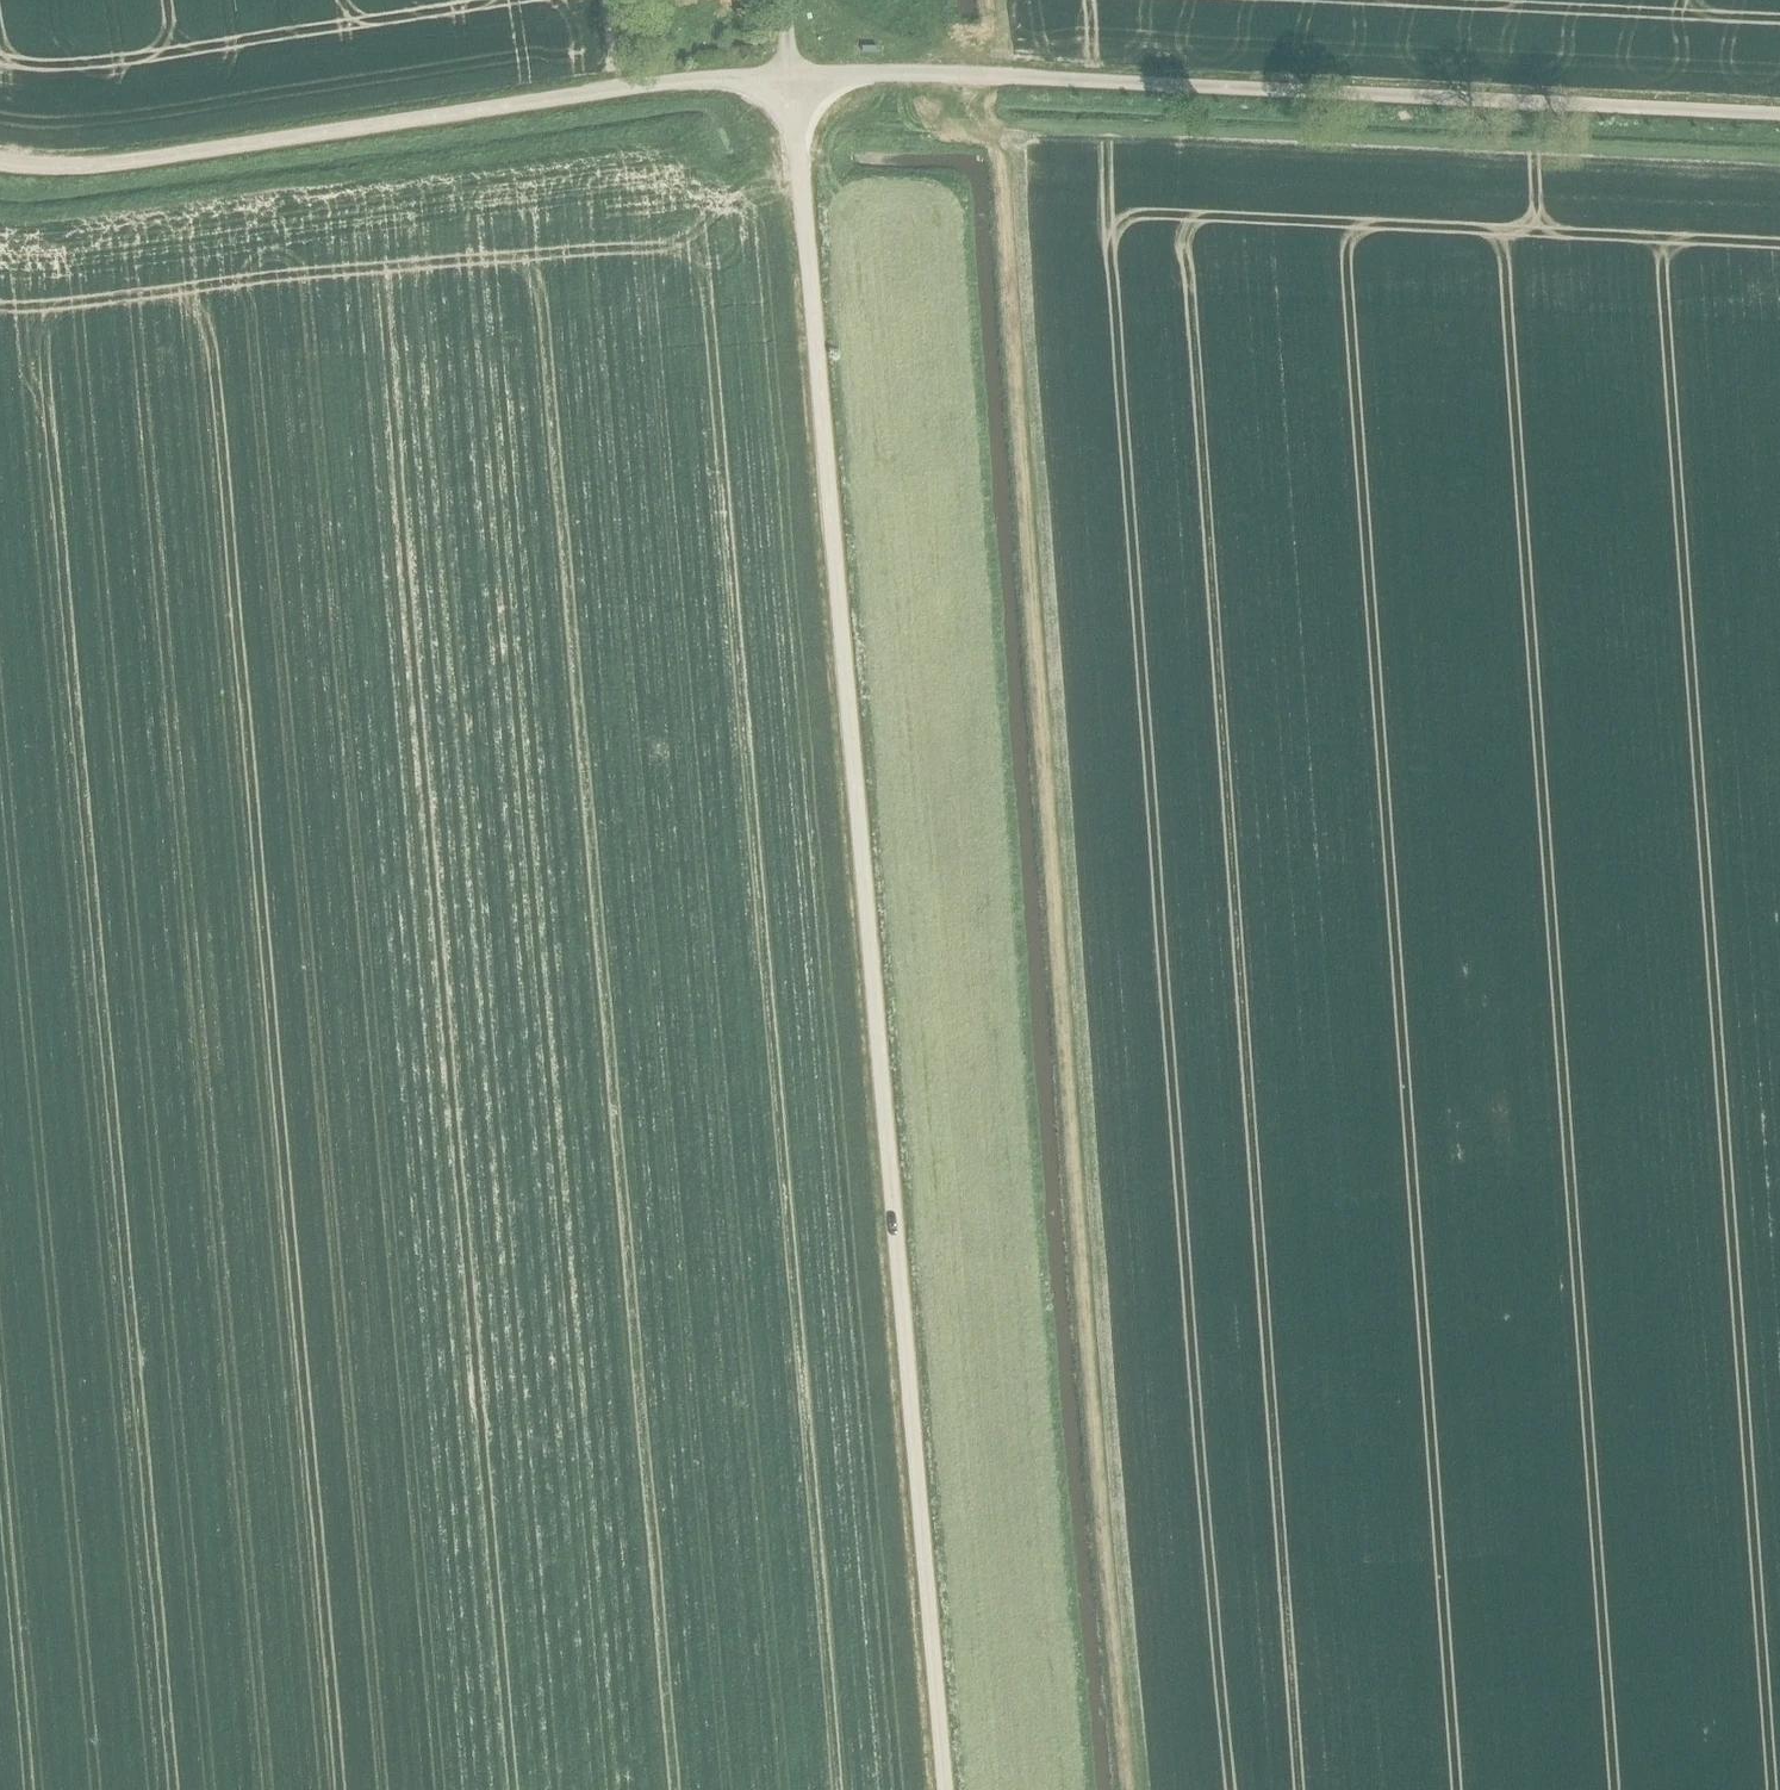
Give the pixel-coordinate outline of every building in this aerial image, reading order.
[(892,117),(892,128),(913,129),(914,117),(892,117)]
